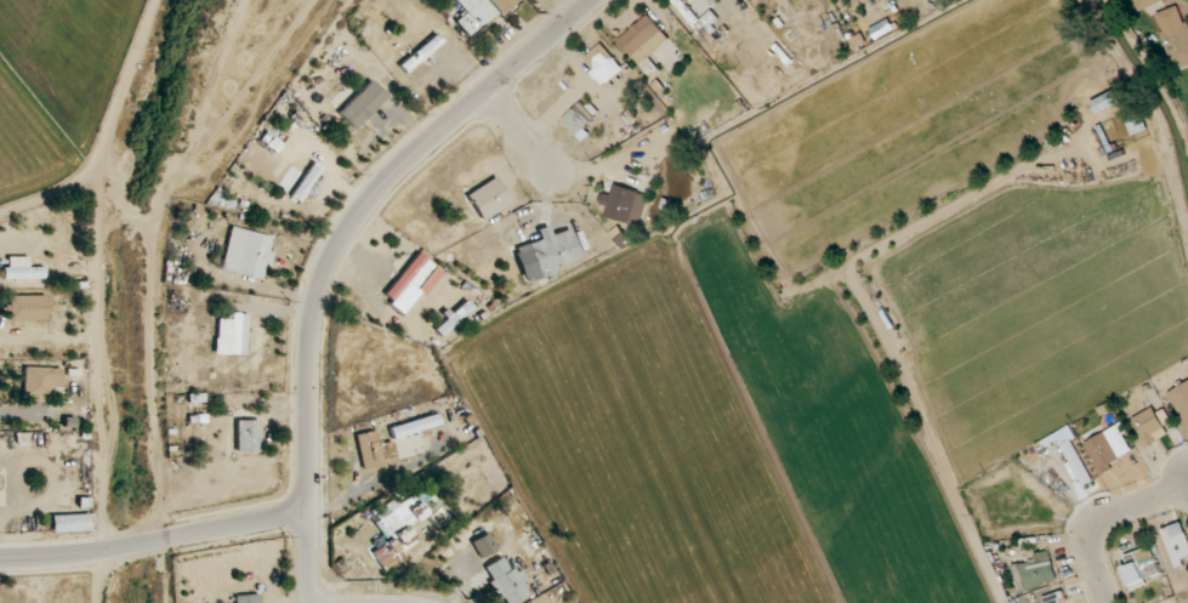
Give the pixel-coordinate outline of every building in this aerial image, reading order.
[(465,13),(456,21),(469,37),(514,0),(454,0),(465,13)] [(1162,0),(1135,0),(1139,11),(1163,2),(1162,0)] [(1180,5),(1155,14),(1175,71),(1187,66),(1187,26),(1180,5)] [(618,41),(649,74),(657,67),(649,58),(670,39),(648,14),(618,41)] [(398,64),(404,72),(444,44),(438,36),(398,64)] [(601,87),(623,70),(603,43),(584,57),(595,71),(591,74),(601,87)] [(338,115),(355,130),(387,96),(371,81),(338,115)] [(1092,102),(1098,114),(1121,103),(1115,90),(1092,102)] [(598,114),(584,99),(562,119),(576,135),(598,114)] [(321,167),(312,162),(292,198),(301,203),(321,167)] [(481,220),(512,205),(498,177),(467,193),(481,220)] [(606,194),(601,215),(640,225),(649,194),(614,184),(611,195),(606,194)] [(572,228),(552,235),(549,226),(538,229),(541,240),(514,248),(526,284),(556,274),(554,269),(582,260),(572,228)] [(222,270),(264,279),(270,252),(268,252),(272,236),(230,228),(222,270)] [(385,300),(405,312),(435,265),(415,252),(385,300)] [(29,257),(7,257),(7,268),(1,268),(1,279),(45,279),(45,268),(28,267),(29,257)] [(47,320),(46,295),(9,296),(10,321),(47,320)] [(471,306),(468,303),(435,328),(441,335),(465,316),(463,312),(471,306)] [(248,314),(231,313),(231,319),(216,319),(215,354),(247,355),(248,314)] [(61,368),(24,367),(23,398),(52,399),(52,387),(61,387),(61,368)] [(1186,426),(1187,425),(1187,382),(1169,391),(1186,426)] [(1164,425),(1170,423),(1165,409),(1156,413),(1154,408),(1132,417),(1144,446),(1168,436),(1164,425)] [(389,426),(391,437),(441,427),(439,416),(389,426)] [(260,420),(235,421),(236,453),(260,452),(260,420)] [(1133,453),(1122,425),(1085,440),(1100,476),(1113,470),(1110,462),(1133,453)] [(397,463),(393,441),(377,443),(375,431),(355,435),(362,469),(397,463)] [(1093,480),(1071,439),(1061,445),(1083,486),(1093,480)] [(427,515),(415,493),(373,517),(388,544),(373,552),(385,572),(406,561),(401,552),(416,544),(407,527),(427,515)] [(51,532),(91,531),(91,514),(51,515),(51,532)] [(1184,565),(1182,558),(1187,556),(1187,538),(1184,522),(1163,528),(1173,568),(1184,565)] [(479,559),(497,550),(489,533),(471,541),(479,559)] [(1157,563),(1150,546),(1125,556),(1131,573),(1157,563)] [(1058,582),(1051,550),(1035,554),(1037,560),(1014,566),(1019,591),(1058,582)] [(505,596),(508,602),(514,602),(532,595),(520,568),(510,572),(503,558),(484,566),(499,599),(505,596)] [(260,595),(234,596),(235,602),(260,602),(260,595)]
